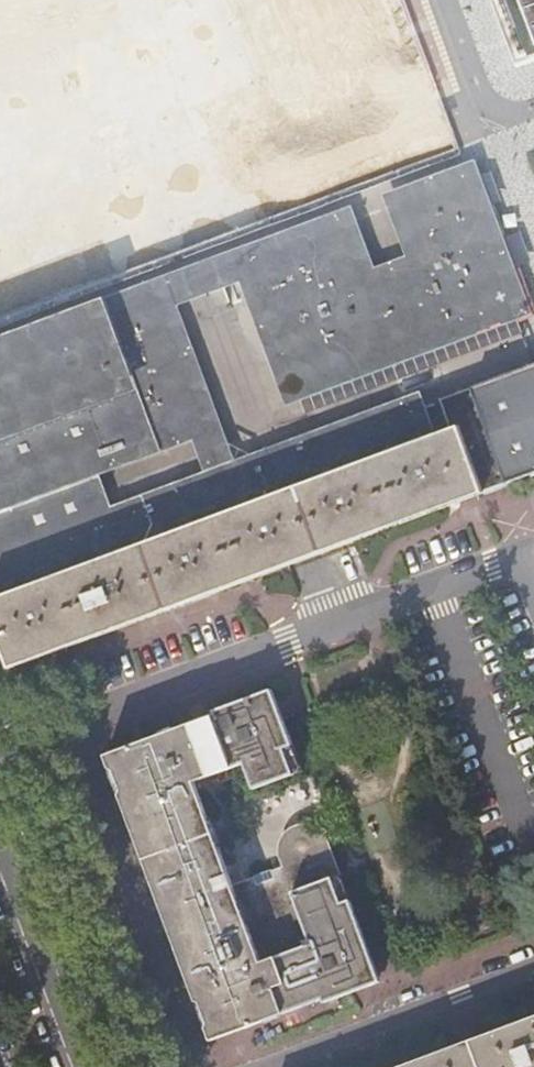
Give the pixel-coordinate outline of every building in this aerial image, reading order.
[(533,61),(533,0),(493,0),(518,67),(533,61)] [(0,316),(0,640),(12,668),(159,612),(533,474),(533,357),(469,175),(453,134),(0,316)] [(271,691),(193,722),(103,756),(212,1042),(379,978),(362,933),(325,832),(304,823),(291,828),(283,832),(278,838),(276,843),(279,867),(252,877),(234,884),(194,779),(242,761),(252,788),(300,770),(271,691)] [(391,1066),(533,1066),(533,1013),(391,1066)]
